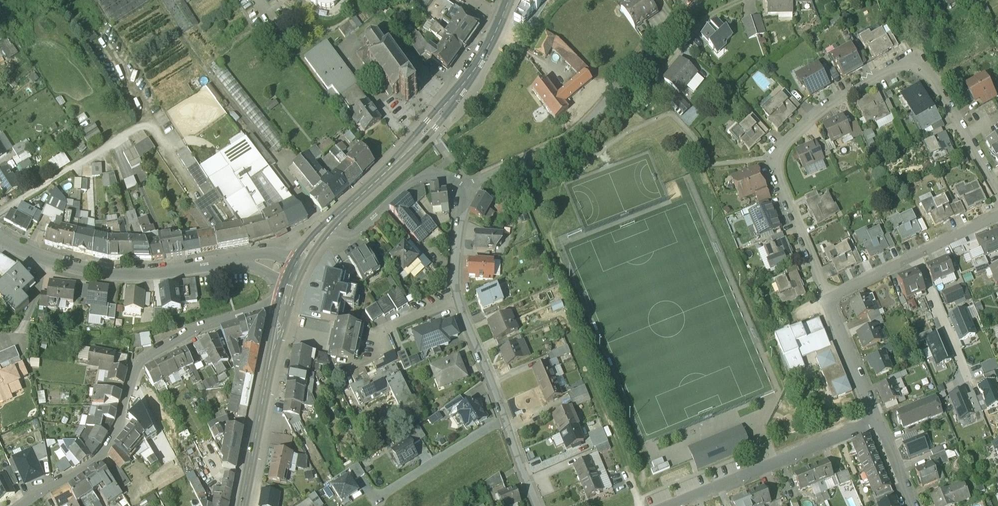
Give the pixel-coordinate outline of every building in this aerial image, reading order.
[(113,26),(153,0),(97,0),(113,26)] [(183,33),(199,24),(184,0),(163,0),(183,33)] [(316,8),(318,6),(322,9),(326,10),(331,10),(335,7),(338,4),(339,0),(308,0),(316,8)] [(444,0),(434,0),(424,14),(434,24),(437,27),(442,20),(450,26),(460,12),(444,0)] [(620,7),(635,26),(641,22),(641,23),(646,19),(645,19),(657,10),(650,0),(630,0),(620,7)] [(768,13),(792,12),(792,2),(792,0),(768,0),(768,13)] [(450,26),(445,34),(447,37),(446,39),(461,50),(479,25),(460,12),(450,26)] [(757,15),(750,18),(756,35),(764,33),(757,15)] [(352,19),(358,28),(362,25),(356,16),(352,19)] [(750,18),(743,20),(749,38),(756,35),(750,18)] [(352,19),(347,23),(353,32),(358,28),(352,19)] [(716,20),(710,26),(711,27),(707,30),(707,29),(701,35),(709,44),(708,44),(712,49),(716,45),(719,47),(721,45),(725,45),(725,41),(731,35),(725,28),(723,30),(720,27),(721,26),(716,20)] [(353,32),(347,23),(338,29),(344,38),(353,32)] [(437,27),(434,24),(429,33),(442,43),(445,39),(446,39),(447,37),(445,34),(437,27)] [(881,31),(870,37),(860,42),(865,51),(867,50),(874,62),(881,58),(881,57),(892,51),(885,38),(881,31)] [(407,68),(402,61),(403,60),(402,59),(401,60),(396,53),(397,52),(396,50),(395,51),(389,44),(391,43),(390,42),(388,43),(388,42),(388,43),(387,41),(386,42),(387,44),(384,45),(380,40),(382,39),(381,38),(380,39),(377,36),(378,34),(377,33),(376,35),(371,34),(371,32),(369,33),(370,34),(366,37),(365,36),(364,37),(366,38),(365,43),(363,43),(364,45),(365,45),(367,47),(364,49),(362,47),(356,52),(357,54),(356,55),(363,64),(362,64),(364,66),(369,72),(374,68),(386,85),(383,88),(389,96),(394,93),(395,93),(396,94),(397,93),(396,92),(398,91),(399,92),(400,91),(405,97),(403,98),(404,99),(406,98),(406,99),(406,98),(407,100),(409,99),(408,97),(409,98),(414,94),(414,93),(415,94),(417,93),(416,92),(416,91),(417,90),(416,89),(415,90),(414,88),(415,88),(415,86),(414,84),(412,84),(411,85),(410,83),(412,82),(411,81),(413,80),(414,81),(415,80),(414,79),(414,78),(419,74),(413,66),(409,69),(408,67),(407,68)] [(556,39),(545,33),(534,51),(545,58),(551,47),(556,39)] [(427,49),(416,34),(407,41),(420,57),(425,53),(424,53),(427,49)] [(891,39),(890,35),(885,38),(892,51),(892,52),(898,49),(892,39),(891,39)] [(427,49),(424,53),(425,53),(431,58),(431,59),(447,70),(461,50),(446,39),(445,39),(442,43),(437,51),(429,46),(427,49)] [(588,70),(556,39),(551,47),(580,75),(584,72),(585,73),(588,70)] [(0,45),(0,48),(7,60),(17,54),(9,40),(0,45)] [(357,84),(326,42),(305,58),(328,89),(332,86),(340,97),(356,85),(357,84)] [(839,54),(829,60),(834,69),(837,68),(843,79),(850,75),(861,68),(860,67),(854,57),(850,49),(839,55),(839,54)] [(860,54),(854,57),(860,67),(866,64),(860,54)] [(210,68),(277,153),(288,144),(220,59),(210,68)] [(680,60),(664,80),(680,94),(696,73),(680,60)] [(818,70),(817,67),(806,74),(806,73),(796,79),(801,88),(803,87),(810,98),(817,94),(817,93),(828,87),(828,86),(818,70)] [(833,83),(824,67),(818,70),(828,86),(833,83)] [(556,96),(544,106),(554,120),(567,109),(563,104),(591,80),(585,73),(584,72),(580,75),(556,96)] [(556,96),(544,79),(532,89),(544,106),(556,96)] [(983,79),(967,88),(976,102),(978,101),(992,93),(983,79)] [(356,85),(340,97),(354,116),(351,118),(354,121),(356,119),(360,124),(365,131),(380,119),(356,85)] [(919,88),(902,99),(912,116),(930,106),(919,88)] [(791,98),(784,91),(779,95),(780,96),(787,103),(791,98)] [(992,93),(978,101),(982,108),(996,100),(992,93)] [(878,94),(869,98),(869,100),(857,105),(867,125),(875,121),(875,122),(888,116),(889,116),(883,104),(878,94)] [(780,96),(771,104),(762,112),(769,120),(771,118),(780,128),(781,127),(787,122),(787,121),(796,113),(795,112),(787,103),(780,96)] [(689,108),(678,97),(672,102),(683,114),(689,108)] [(800,107),(791,98),(787,103),(795,112),(800,107)] [(889,102),(883,104),(889,116),(888,116),(889,117),(895,114),(889,102)] [(930,106),(912,116),(916,123),(913,125),(919,136),(931,129),(940,123),(930,106)] [(771,118),(769,120),(767,122),(777,133),(782,129),(781,127),(780,128),(771,118)] [(842,118),(824,127),(832,143),(849,135),(850,134),(847,128),(842,118)] [(749,121),(740,129),(739,129),(731,137),(738,144),(740,143),(750,152),(756,146),(755,146),(764,137),(754,126),(749,121)] [(768,132),(758,121),(754,126),(764,137),(768,132)] [(940,123),(931,129),(934,135),(941,131),(945,129),(941,122),(940,123)] [(857,123),(847,128),(850,134),(849,135),(852,140),(862,135),(857,123)] [(934,135),(930,136),(933,142),(943,136),(941,131),(934,135)] [(275,163),(253,134),(246,138),(261,158),(269,168),(273,165),(275,163)] [(933,142),(932,142),(933,143),(923,147),(930,160),(932,159),(936,167),(954,158),(948,145),(949,145),(945,136),(943,136),(933,142)] [(148,138),(134,147),(140,158),(155,148),(148,138)] [(234,146),(248,167),(254,163),(261,158),(246,138),(234,146)] [(986,145),(991,154),(992,153),(996,161),(997,166),(997,138),(986,145)] [(323,150),(332,144),(329,139),(320,145),(323,150)] [(27,140),(13,149),(17,156),(31,147),(27,140)] [(824,141),(815,146),(821,160),(831,156),(824,141)] [(346,149),(341,144),(336,148),(341,154),(346,149)] [(814,145),(796,153),(804,169),(822,161),(821,160),(815,146),(814,145)] [(246,169),(248,167),(234,146),(220,155),(229,168),(235,177),(242,172),(246,169)] [(315,146),(307,153),(314,162),(323,155),(315,146)] [(361,146),(352,154),(352,155),(347,160),(350,163),(361,175),(374,163),(361,146)] [(134,147),(123,153),(131,169),(142,163),(134,147)] [(200,168),(187,148),(177,154),(198,185),(207,179),(200,168)] [(64,152),(49,159),(54,171),(69,164),(64,152)] [(314,162),(307,153),(300,159),(306,166),(315,178),(322,173),(323,173),(314,162)] [(220,155),(200,168),(207,179),(208,181),(229,168),(220,155)] [(347,160),(344,157),(340,160),(346,167),(350,163),(347,160)] [(269,168),(261,158),(254,163),(261,173),(274,190),(281,184),(269,168)] [(28,159),(18,165),(21,171),(32,165),(28,159)] [(300,159),(295,163),(299,169),(301,170),(306,166),(300,159)] [(968,167),(965,160),(960,162),(964,169),(968,167)] [(261,173),(254,163),(248,167),(256,177),(261,173)] [(346,167),(337,175),(349,189),(362,177),(361,175),(350,163),(346,167)] [(101,164),(92,165),(93,177),(102,176),(101,164)] [(0,167),(0,185),(7,196),(19,188),(4,165),(0,167)] [(297,197),(273,165),(269,168),(281,184),(293,200),(294,200),(297,197)] [(315,178),(306,166),(301,170),(299,172),(308,183),(315,178)] [(235,177),(229,168),(208,181),(216,192),(222,202),(224,201),(223,200),(242,187),(235,177)] [(254,178),(246,169),(242,172),(249,182),(254,178)] [(759,177),(756,170),(732,180),(737,191),(741,189),(746,199),(754,196),(766,191),(766,190),(765,190),(762,184),(763,183),(761,177),(759,177)] [(242,172),(235,177),(242,187),(244,191),(251,186),(249,182),(242,172)] [(336,173),(330,178),(328,176),(326,178),(322,173),(315,178),(320,185),(322,186),(322,187),(334,201),(349,189),(337,175),(336,173)] [(74,178),(74,189),(87,189),(87,178),(74,178)] [(315,178),(308,183),(312,188),(316,188),(318,187),(320,185),(315,178)] [(207,179),(198,185),(206,199),(216,192),(208,181),(207,179)] [(281,184),(274,190),(285,204),(293,200),(281,184)] [(976,184),(965,189),(964,188),(954,193),(959,203),(961,202),(967,214),(975,210),(974,209),(986,204),(976,184)] [(265,205),(251,186),(244,191),(257,211),(262,208),(265,205)] [(423,186),(411,189),(410,189),(406,193),(417,205),(425,196),(423,186)] [(244,191),(242,187),(223,200),(224,201),(224,202),(240,226),(240,225),(263,219),(262,217),(257,211),(244,191)] [(334,201),(322,187),(320,189),(310,198),(322,212),(334,201)] [(66,206),(55,188),(46,205),(65,214),(66,206)] [(438,191),(430,192),(432,208),(441,207),(441,212),(448,211),(446,190),(438,191)] [(770,200),(766,191),(754,196),(758,205),(767,201),(770,200)] [(206,199),(195,207),(197,210),(203,220),(212,233),(215,232),(224,230),(211,211),(215,208),(224,202),(224,201),(222,202),(216,192),(206,199)] [(815,192),(805,197),(807,202),(818,197),(815,192)] [(498,198),(489,193),(486,198),(491,201),(495,203),(498,198)] [(828,193),(819,198),(818,197),(807,202),(806,203),(810,212),(811,212),(817,224),(835,216),(831,208),(834,207),(828,193)] [(479,194),(470,211),(481,218),(487,208),(491,201),(486,198),(479,194)] [(404,195),(389,208),(420,243),(427,236),(426,236),(436,227),(427,217),(419,225),(407,212),(414,206),(404,195)] [(944,199),(932,204),(922,209),(927,218),(929,217),(935,229),(942,225),(942,224),(953,219),(949,209),(944,199)] [(285,204),(276,209),(287,229),(308,219),(294,200),(293,200),(285,204)] [(758,205),(756,205),(759,211),(769,207),(767,201),(758,205)] [(224,202),(215,208),(219,214),(220,213),(226,223),(224,224),(226,229),(240,226),(224,202)] [(37,211),(22,203),(17,213),(12,224),(26,232),(32,221),(37,211)] [(498,216),(508,216),(507,203),(498,203),(498,216)] [(65,214),(46,205),(42,213),(41,215),(53,219),(57,221),(63,223),(64,219),(65,214)] [(959,205),(954,207),(959,217),(959,218),(965,215),(959,205)] [(759,211),(758,211),(758,212),(749,216),(755,229),(757,228),(761,236),(779,229),(774,216),(775,216),(771,206),(769,207),(759,211)] [(954,207),(949,209),(953,219),(953,220),(959,217),(954,207)] [(266,214),(262,208),(257,211),(262,217),(266,214)] [(487,208),(481,218),(488,223),(490,219),(494,212),(487,208)] [(266,214),(262,217),(263,219),(273,237),(287,229),(276,209),(266,214)] [(11,210),(4,220),(12,224),(17,213),(11,210)] [(203,220),(197,210),(191,214),(198,224),(203,220)] [(37,211),(32,221),(37,224),(41,215),(42,213),(37,211)] [(911,215),(900,220),(900,219),(889,225),(893,234),(896,232),(902,244),(910,241),(909,240),(921,235),(916,225),(911,215)] [(136,217),(127,220),(129,227),(133,226),(139,224),(138,221),(136,217)] [(147,218),(138,221),(139,224),(141,230),(150,227),(147,218)] [(71,220),(64,219),(63,223),(62,229),(69,230),(71,220)] [(263,219),(240,225),(249,243),(267,238),(273,237),(263,219)] [(212,233),(203,220),(198,224),(204,233),(207,234),(212,233)] [(922,222),(916,225),(921,235),(927,233),(922,222)] [(139,224),(133,226),(136,235),(142,233),(141,230),(139,224)] [(224,230),(215,232),(218,249),(249,243),(240,225),(240,226),(226,229),(224,230)] [(150,227),(141,230),(142,233),(144,238),(151,235),(155,234),(152,226),(150,227)] [(56,229),(51,227),(45,244),(57,248),(61,231),(56,229)] [(125,227),(119,228),(121,238),(127,238),(125,227)] [(119,228),(113,229),(114,238),(121,238),(119,228)] [(69,230),(62,229),(61,231),(57,248),(73,252),(78,232),(69,230)] [(878,230),(867,235),(867,234),(857,239),(861,249),(864,248),(869,260),(877,256),(877,255),(888,250),(881,237),(878,230)] [(84,234),(78,232),(73,252),(93,257),(96,237),(87,234),(85,233),(84,234)] [(207,236),(198,238),(197,235),(182,238),(185,255),(218,249),(215,232),(212,233),(207,234),(207,236)] [(179,233),(158,236),(159,243),(164,259),(185,255),(182,238),(179,233)] [(977,243),(981,252),(984,260),(997,254),(996,252),(997,251),(997,233),(977,243)] [(484,234),(483,234),(483,236),(477,235),(477,239),(475,239),(474,248),(496,250),(496,246),(501,246),(502,236),(484,234)] [(781,234),(771,238),(773,244),(783,239),(781,234)] [(894,248),(887,234),(881,237),(888,250),(888,251),(894,248)] [(151,235),(144,238),(145,241),(146,244),(151,242),(154,241),(151,235)] [(102,238),(96,237),(93,257),(108,260),(109,240),(102,238)] [(114,238),(113,238),(113,240),(109,240),(108,260),(120,260),(121,238),(114,238)] [(127,238),(121,238),(120,260),(132,261),(133,241),(128,240),(129,238),(127,238)] [(773,244),(772,244),(772,245),(763,249),(768,263),(771,261),(774,269),(793,261),(788,248),(789,248),(785,239),(783,239),(773,244)] [(145,241),(133,241),(132,261),(152,261),(146,244),(145,241)] [(159,243),(152,244),(151,242),(146,244),(152,261),(164,259),(159,243)] [(421,255),(409,243),(406,246),(406,248),(417,259),(420,263),(424,268),(429,264),(421,255)] [(959,244),(950,247),(953,259),(963,256),(959,244)] [(401,249),(390,258),(403,272),(406,269),(417,259),(406,248),(406,246),(401,245),(401,249)] [(846,245),(835,251),(835,250),(825,254),(830,264),(832,263),(838,275),(846,271),(845,271),(856,265),(851,256),(846,245)] [(366,249),(349,259),(356,271),(362,281),(379,270),(366,249)] [(981,252),(969,257),(975,272),(987,266),(984,260),(981,252)] [(856,253),(851,256),(856,265),(857,266),(862,264),(856,253)] [(0,256),(0,273),(7,281),(20,269),(18,267),(0,256)] [(417,259),(406,269),(409,274),(420,263),(417,259)] [(349,261),(340,267),(346,277),(356,271),(349,261)] [(492,262),(479,261),(479,262),(470,261),(469,275),(477,276),(476,278),(488,279),(488,277),(493,277),(493,269),(492,268),(492,262)] [(946,261),(925,270),(932,286),(953,277),(946,261)] [(339,266),(326,273),(346,277),(340,267),(339,266)] [(796,266),(785,271),(787,277),(797,273),(797,274),(799,273),(796,266)] [(987,266),(975,272),(977,277),(990,272),(987,266)] [(0,287),(0,299),(2,301),(3,299),(17,315),(29,304),(23,297),(35,285),(20,269),(7,281),(0,287)] [(344,287),(346,277),(326,273),(323,289),(324,289),(322,299),(325,300),(321,318),(335,321),(338,321),(342,304),(345,304),(355,306),(358,290),(344,287)] [(787,277),(784,278),(784,279),(775,283),(780,296),(783,295),(786,303),(805,296),(800,283),(801,283),(797,274),(797,273),(787,277)] [(916,273),(897,281),(906,302),(925,294),(916,273)] [(76,284),(52,281),(51,294),(49,309),(58,310),(59,302),(73,304),(76,284)] [(194,281),(160,285),(160,290),(163,310),(163,311),(172,310),(180,308),(180,304),(197,302),(194,281)] [(108,289),(91,287),(89,307),(93,307),(101,308),(105,308),(108,289)] [(971,301),(965,287),(959,289),(963,299),(962,300),(964,304),(971,301)] [(497,288),(479,296),(481,300),(479,301),(483,310),(497,305),(503,301),(497,288)] [(959,289),(941,297),(946,307),(962,300),(963,299),(959,289)] [(408,305),(398,290),(388,296),(398,311),(408,305)] [(144,293),(127,292),(125,309),(132,310),(132,308),(137,308),(138,310),(141,311),(143,309),(143,306),(144,294),(144,293)] [(51,294),(42,293),(40,308),(49,309),(51,294)] [(867,297),(852,303),(855,310),(853,311),(857,320),(867,316),(874,313),(874,312),(867,297)] [(385,318),(395,311),(387,299),(377,305),(384,316),(385,318)] [(910,313),(917,310),(913,301),(906,304),(910,313)] [(377,305),(365,312),(372,323),(384,316),(377,305)] [(497,305),(483,310),(486,317),(499,311),(497,305)] [(101,308),(93,307),(93,310),(91,329),(99,329),(101,308)] [(163,310),(154,310),(154,323),(173,316),(172,310),(163,311),(163,310)] [(878,310),(874,312),(874,313),(867,316),(869,321),(880,316),(878,310)] [(499,311),(486,317),(488,322),(502,316),(499,311)] [(502,316),(488,322),(496,341),(507,336),(518,331),(510,313),(502,316)] [(960,343),(975,337),(965,313),(950,319),(960,343)] [(262,314),(245,320),(248,336),(248,346),(259,348),(266,317),(262,314)] [(880,316),(869,321),(872,328),(877,326),(883,323),(880,316)] [(245,320),(221,328),(226,343),(235,340),(246,337),(248,336),(245,320)] [(452,320),(442,324),(447,338),(458,334),(452,320)] [(818,320),(789,332),(789,331),(784,333),(784,334),(775,338),(790,376),(805,370),(801,361),(801,360),(800,358),(814,352),(828,346),(829,346),(818,320)] [(362,326),(338,321),(333,346),(330,346),(328,355),(355,360),(362,326)] [(335,321),(330,346),(333,346),(338,321),(335,321)] [(441,322),(413,332),(421,353),(449,343),(447,338),(442,324),(441,322)] [(872,328),(857,334),(863,350),(880,343),(876,334),(880,333),(877,326),(872,328)] [(927,342),(934,339),(931,333),(915,340),(917,346),(927,342)] [(217,335),(194,346),(199,355),(201,354),(202,356),(204,355),(204,356),(207,354),(208,357),(222,349),(217,335)] [(507,336),(496,341),(498,346),(510,341),(507,336)] [(937,367),(952,361),(942,336),(934,339),(927,342),(937,367)] [(239,356),(235,340),(226,343),(233,362),(237,361),(236,357),(239,356)] [(523,343),(501,352),(507,367),(529,357),(523,343)] [(893,344),(881,349),(883,355),(885,354),(886,355),(896,350),(893,344)] [(259,348),(248,346),(245,345),(242,360),(240,369),(239,373),(247,375),(254,376),(259,348)] [(828,346),(814,352),(817,358),(833,351),(828,346)] [(568,347),(547,356),(550,362),(571,354),(568,347)] [(0,354),(0,366),(19,358),(15,348),(0,354)] [(309,350),(294,348),(290,370),(308,373),(310,359),(307,358),(309,350)] [(222,349),(208,357),(209,358),(206,360),(209,364),(212,363),(214,367),(221,364),(228,360),(222,349)] [(115,354),(93,350),(90,366),(100,368),(99,371),(104,372),(106,366),(111,367),(115,368),(116,364),(113,364),(115,354)] [(186,350),(180,352),(187,366),(193,364),(186,350)] [(326,353),(309,350),(307,358),(310,359),(327,362),(328,358),(326,353)] [(817,358),(815,359),(829,393),(834,391),(837,399),(845,395),(851,393),(834,351),(833,351),(817,358)] [(187,366),(180,352),(170,357),(177,371),(183,368),(187,367),(187,366)] [(397,352),(392,355),(397,365),(401,363),(398,355),(397,352)] [(405,352),(398,355),(401,363),(404,371),(412,368),(405,352)] [(129,356),(115,354),(113,364),(116,364),(126,367),(129,356)] [(886,355),(885,354),(883,355),(867,361),(871,369),(873,368),(877,376),(892,370),(886,355)] [(392,355),(376,363),(381,372),(395,365),(395,366),(397,365),(392,355)] [(170,357),(155,364),(163,381),(169,378),(178,373),(177,371),(170,357)] [(458,357),(431,368),(435,377),(438,376),(442,387),(466,377),(458,357)] [(237,361),(233,362),(234,371),(240,369),(242,360),(237,361)] [(994,360),(980,365),(984,375),(997,370),(994,360)] [(0,374),(0,399),(2,398),(4,402),(12,399),(10,395),(21,390),(18,383),(19,382),(18,379),(27,376),(22,364),(1,373),(0,374)] [(187,366),(187,367),(188,370),(194,383),(201,380),(193,364),(187,366)] [(221,364),(214,367),(219,375),(219,376),(225,373),(226,372),(221,364)] [(548,364),(533,370),(540,386),(555,380),(548,364)] [(154,365),(146,369),(152,383),(154,386),(163,381),(159,373),(158,373),(154,365)] [(366,380),(356,385),(365,403),(390,390),(400,410),(414,404),(395,366),(395,365),(381,372),(366,380)] [(115,368),(111,367),(110,373),(109,381),(124,384),(127,370),(115,368)] [(308,373),(290,370),(288,385),(298,386),(298,388),(305,389),(308,373)] [(361,370),(351,375),(356,385),(366,380),(361,370)] [(178,373),(169,378),(173,385),(182,381),(178,373)] [(225,373),(219,376),(219,375),(217,377),(219,381),(227,377),(225,373)] [(315,375),(314,373),(308,373),(305,389),(309,390),(311,394),(313,394),(315,375)] [(994,373),(983,378),(986,385),(993,382),(995,385),(997,384),(997,383),(994,373)] [(206,389),(219,382),(214,374),(202,382),(206,389)] [(899,374),(888,378),(891,384),(893,383),(902,380),(899,374)] [(254,376),(247,375),(244,390),(251,391),(254,376)] [(109,381),(105,380),(104,384),(98,383),(97,389),(99,389),(108,390),(122,392),(124,384),(109,381)] [(555,380),(540,386),(547,403),(562,397),(555,380)] [(987,412),(997,408),(997,392),(995,385),(993,382),(986,385),(977,388),(982,398),(987,412)] [(891,384),(877,389),(884,406),(900,399),(898,393),(893,383),(891,384)] [(951,383),(945,385),(948,392),(954,389),(951,383)] [(298,386),(288,385),(285,402),(301,405),(303,405),(305,389),(298,388),(298,386)] [(585,387),(568,394),(571,402),(588,395),(585,387)] [(108,390),(99,389),(98,404),(105,405),(106,400),(105,400),(108,390)] [(309,390),(305,389),(303,405),(316,407),(311,394),(309,390)] [(121,393),(108,390),(105,400),(106,400),(119,403),(121,393)] [(905,390),(898,393),(900,399),(908,396),(905,390)] [(960,422),(974,415),(968,398),(965,392),(950,398),(960,422)] [(588,395),(571,402),(574,408),(591,402),(588,395)] [(974,415),(981,413),(976,400),(974,395),(968,398),(974,415)] [(459,398),(445,408),(451,417),(459,412),(466,408),(459,398)] [(935,398),(896,414),(898,419),(896,420),(899,425),(901,425),(903,430),(930,418),(930,419),(941,415),(938,406),(939,405),(935,398)] [(982,415),(987,412),(982,398),(976,400),(981,413),(982,415)] [(466,408),(459,412),(461,415),(459,416),(465,425),(466,424),(468,427),(477,421),(479,424),(487,419),(476,401),(472,404),(472,403),(471,403),(471,404),(468,406),(468,405),(467,406),(467,407),(466,408)] [(301,405),(285,402),(283,417),(284,417),(284,416),(288,417),(288,415),(299,416),(301,405)] [(133,422),(142,433),(144,435),(146,434),(147,436),(150,434),(154,430),(142,406),(129,417),(133,422)] [(247,408),(241,406),(239,416),(246,417),(247,408)] [(94,425),(93,427),(101,428),(103,422),(104,418),(106,409),(98,408),(96,418),(94,425)] [(117,412),(106,409),(104,418),(114,420),(117,412)] [(571,409),(553,416),(560,434),(577,427),(578,427),(571,409)] [(439,414),(429,421),(433,426),(443,419),(439,414)] [(787,429),(794,426),(792,419),(791,420),(789,414),(783,417),(787,429)] [(288,417),(284,416),(284,417),(288,424),(290,423),(292,423),(288,417)] [(223,421),(216,424),(219,432),(226,429),(223,421)] [(593,421),(581,425),(584,433),(596,429),(593,421)] [(142,433),(133,422),(120,437),(122,439),(134,449),(143,439),(142,437),(144,436),(142,433)] [(219,432),(216,424),(208,428),(212,435),(215,443),(222,441),(219,432)] [(418,426),(414,429),(421,441),(426,438),(418,426)] [(230,428),(227,427),(227,431),(226,437),(242,440),(243,430),(230,428)] [(577,427),(560,434),(567,450),(583,443),(577,427)] [(108,434),(97,428),(89,440),(101,446),(108,434)] [(421,441),(414,429),(405,435),(409,440),(413,446),(421,441)] [(183,442),(191,438),(187,431),(179,435),(183,442)] [(595,448),(608,443),(603,431),(591,437),(595,448)] [(690,454),(698,471),(752,449),(745,432),(690,454)] [(925,434),(902,444),(909,461),(929,453),(925,444),(929,442),(925,434)] [(293,437),(283,435),(280,446),(291,449),(293,437)] [(868,436),(852,443),(856,454),(873,447),(868,436)] [(242,440),(226,437),(226,440),(222,459),(224,462),(223,467),(223,469),(236,472),(242,440)] [(134,449),(122,439),(116,446),(128,457),(134,449)] [(101,446),(89,440),(84,447),(92,457),(101,446)] [(222,441),(215,443),(216,445),(214,446),(216,449),(218,452),(222,458),(222,459),(226,440),(222,441)] [(409,440),(392,451),(402,466),(416,457),(412,450),(413,446),(409,440)] [(77,442),(64,441),(67,446),(69,451),(78,444),(77,442)] [(84,447),(81,442),(78,444),(69,451),(80,464),(92,457),(84,447)] [(608,443),(595,448),(598,455),(611,449),(608,443)] [(32,450),(38,463),(48,459),(45,444),(31,450),(31,451),(32,450)] [(130,463),(116,446),(108,456),(117,465),(120,470),(121,469),(130,463)] [(873,447),(856,454),(861,464),(877,457),(873,447)] [(940,448),(931,451),(933,457),(933,458),(942,454),(940,448)] [(150,449),(140,456),(146,465),(155,458),(152,452),(150,449)] [(293,453),(276,449),(272,467),(283,470),(289,471),(295,472),(296,469),(296,457),(292,456),(293,453)] [(20,472),(25,484),(43,476),(38,463),(32,450),(31,451),(14,459),(20,472)] [(942,454),(933,458),(933,457),(928,459),(931,465),(931,464),(933,468),(948,462),(944,453),(942,454)] [(605,472),(598,455),(589,458),(590,460),(596,476),(605,472)] [(877,457),(861,464),(865,474),(881,467),(877,457)] [(652,463),(654,468),(650,470),(653,475),(668,468),(663,458),(652,463)] [(14,475),(20,472),(14,459),(9,462),(11,467),(14,475)] [(56,467),(61,474),(73,468),(67,459),(56,467)] [(590,460),(574,466),(581,482),(596,476),(590,460)] [(827,462),(810,469),(817,484),(833,477),(827,462)] [(107,472),(102,464),(82,477),(93,492),(100,488),(104,485),(107,490),(116,485),(107,472)] [(358,464),(349,470),(355,481),(364,475),(358,464)] [(931,465),(915,471),(918,480),(916,481),(919,487),(921,486),(922,488),(938,481),(933,468),(931,464),(931,465)] [(117,465),(107,472),(116,485),(119,491),(131,483),(121,469),(120,470),(117,465)] [(5,475),(11,487),(18,484),(14,475),(11,467),(3,471),(5,475)] [(283,470),(272,467),(269,479),(281,482),(283,470)] [(881,467),(865,474),(869,484),(885,478),(881,467)] [(810,469),(794,475),(800,491),(811,486),(817,484),(810,469)] [(847,471),(835,476),(839,486),(852,481),(847,471)] [(596,476),(603,491),(611,488),(605,472),(596,476)] [(186,477),(189,484),(197,481),(193,473),(186,477)] [(499,474),(483,485),(485,491),(503,484),(499,474)] [(0,477),(0,502),(15,494),(11,487),(5,475),(0,477)] [(235,478),(225,476),(222,492),(231,493),(235,478)] [(596,476),(581,482),(587,498),(603,491),(596,476)] [(82,477),(77,481),(78,482),(69,488),(75,501),(77,504),(93,493),(93,492),(82,477)] [(333,488),(342,503),(358,493),(349,478),(333,488)] [(885,478),(869,484),(873,495),(874,495),(882,492),(890,488),(885,478)] [(821,493),(817,484),(811,486),(819,505),(824,502),(821,493)] [(931,497),(934,505),(952,505),(969,499),(963,484),(931,497)] [(116,485),(107,490),(108,491),(104,493),(101,495),(108,505),(123,496),(119,491),(116,485)] [(51,497),(56,505),(64,505),(67,504),(75,501),(69,488),(51,497)] [(748,495),(753,505),(763,505),(771,503),(764,488),(748,495)] [(890,488),(882,492),(884,497),(893,493),(891,488),(890,488)] [(497,494),(502,505),(513,505),(521,503),(515,489),(507,493),(506,491),(497,494)] [(826,491),(821,493),(824,502),(830,500),(826,491)] [(231,493),(222,492),(221,498),(218,498),(216,497),(214,504),(229,505),(231,493)] [(263,492),(260,505),(278,505),(279,495),(263,492)] [(882,492),(874,495),(873,495),(875,501),(884,497),(882,492)] [(313,505),(323,505),(315,493),(308,497),(309,500),(313,505)] [(893,493),(884,497),(886,502),(894,499),(895,498),(893,493)] [(731,502),(733,505),(753,505),(748,495),(731,502)] [(884,497),(875,501),(877,505),(878,505),(886,502),(884,497)]
